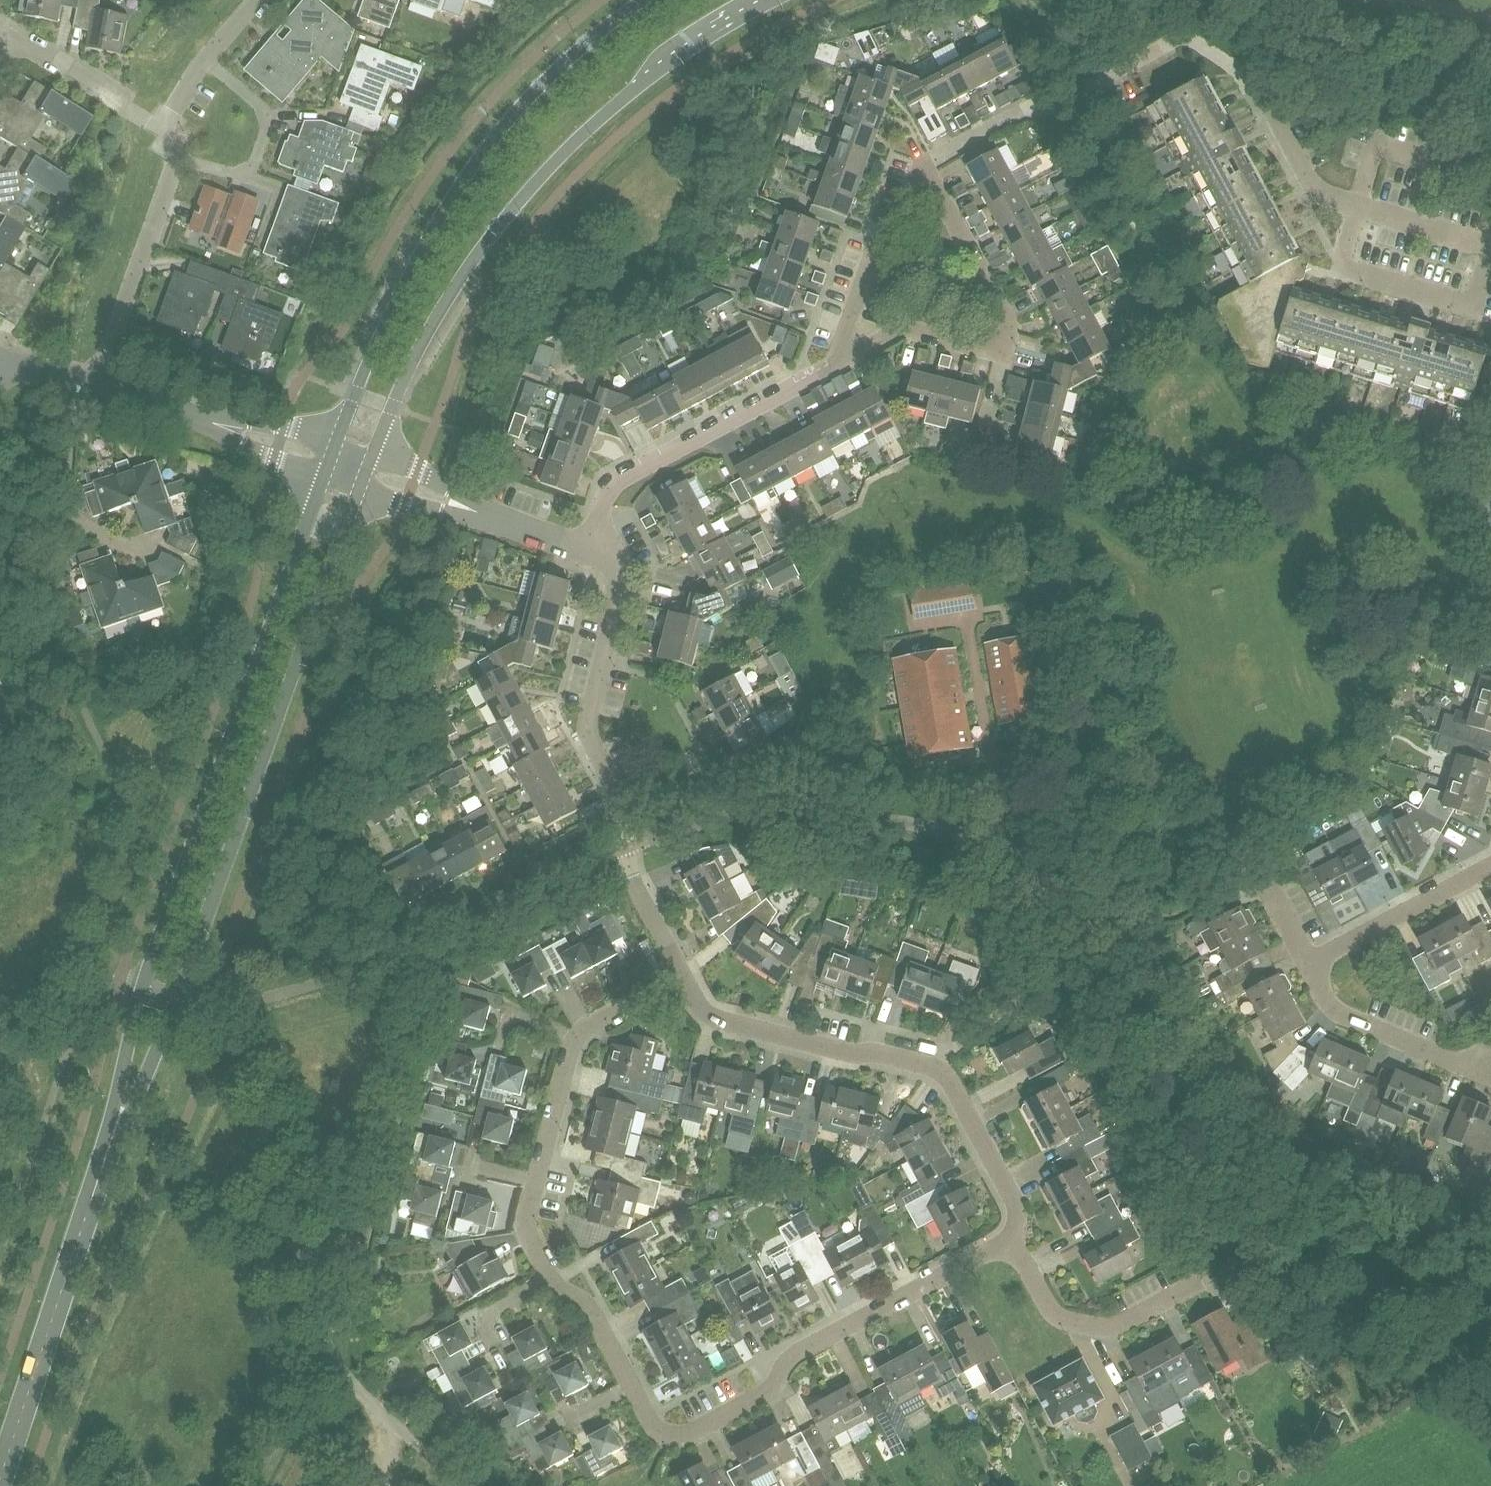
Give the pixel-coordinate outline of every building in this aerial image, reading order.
[(24,12),(23,15),(59,22),(63,0),(21,0),(19,11),(24,12)] [(79,2),(75,22),(90,25),(86,48),(121,55),(129,16),(99,10),(101,0),(79,0),(79,2)] [(246,71),(283,102),(304,77),(298,72),(316,50),(322,56),(340,71),(355,31),(319,0),(317,0),(307,11),(301,6),(285,25),(291,30),(276,48),(270,43),(246,71)] [(359,17),(390,28),(398,6),(387,2),(388,0),(365,0),(359,17)] [(465,0),(412,0),(411,2),(453,17),(461,13),(465,0)] [(502,12),(507,0),(469,0),(502,12)] [(973,3),(970,5),(966,7),(962,9),(967,19),(968,20),(977,15),(979,14),(975,7),(973,4),(973,3)] [(915,16),(915,18),(918,24),(927,20),(928,20),(926,15),(925,13),(915,16)] [(902,21),(902,22),(905,29),(918,24),(915,18),(915,17),(902,21)] [(855,38),(866,61),(879,54),(869,33),(868,32),(854,36),(855,38)] [(981,48),(997,78),(1018,67),(1002,37),(981,48)] [(821,45),(818,54),(816,59),(822,62),(823,62),(835,66),(838,56),(840,50),(835,48),(832,47),(824,44),(821,45)] [(362,46),(341,103),(355,108),(350,121),(378,131),(383,118),(378,116),(391,80),(415,88),(422,68),(362,46)] [(977,89),(997,78),(981,48),(961,59),(977,89)] [(990,114),(977,89),(961,59),(941,69),(957,100),(967,94),(981,119),(990,114)] [(1036,72),(1040,81),(1053,74),(1048,65),(1036,72)] [(889,69),(889,70),(878,66),(873,81),(884,85),(893,89),(900,92),(909,107),(918,102),(926,116),(936,111),(929,97),(929,96),(920,80),(921,80),(889,69)] [(936,111),(957,100),(941,69),(921,80),(920,80),(929,96),(929,97),(936,111)] [(807,70),(803,81),(814,85),(818,74),(807,70)] [(884,85),(873,81),(860,77),(855,91),(840,86),(838,93),(885,110),(893,89),(884,85)] [(1409,393),(1469,411),(1488,351),(1429,333),(1431,326),(1412,320),(1410,327),(1293,292),(1296,281),(1300,282),(1303,280),(1308,263),(1304,255),(1298,258),(1241,151),(1247,148),(1238,130),(1231,133),(1202,79),(1146,109),(1176,165),(1178,164),(1186,178),(1184,179),(1242,289),(1219,301),(1217,309),(1246,363),(1269,370),(1275,352),(1393,388),(1394,386),(1409,390),(1409,393)] [(803,81),(795,102),(807,106),(814,85),(803,81)] [(19,149),(38,160),(45,148),(28,138),(43,112),(82,135),(93,117),(35,82),(22,105),(5,94),(0,102),(0,123),(9,128),(2,139),(19,149)] [(1026,82),(1016,87),(1021,97),(1031,92),(1026,82)] [(878,132),(885,110),(838,93),(835,101),(839,102),(834,116),(845,120),(878,132)] [(1005,93),(995,98),(1001,108),(1011,103),(1005,93)] [(792,113),(788,124),(799,128),(803,117),(792,113)] [(962,115),(955,119),(961,130),(968,126),(962,115)] [(870,153),(878,132),(845,120),(838,142),(870,153)] [(291,135),(280,165),(296,171),(294,176),(297,178),(312,183),(316,185),(323,165),(344,173),(348,161),(353,163),(358,149),(350,146),(355,133),(330,124),(325,138),(313,139),(311,143),(291,135)] [(788,124),(784,135),(795,139),(799,128),(788,124)] [(985,144),(990,154),(998,150),(992,140),(985,144)] [(863,175),(870,153),(838,142),(830,163),(863,175)] [(38,160),(19,149),(6,170),(0,167),(0,213),(6,216),(22,226),(29,214),(11,204),(27,178),(66,201),(77,183),(60,172),(59,173),(38,160)] [(978,187),(1009,171),(998,150),(990,154),(967,167),(978,187)] [(776,156),(773,167),(784,171),(788,160),(776,156)] [(1156,160),(1154,157),(1150,159),(1144,162),(1145,165),(1147,168),(1149,171),(1154,168),(1156,167),(1158,166),(1156,161),(1156,160)] [(855,196),(863,175),(830,163),(826,175),(813,170),(809,180),(823,185),(855,196)] [(773,167),(769,178),(780,182),(784,171),(773,167)] [(989,207),(1019,191),(1009,171),(978,187),(989,207)] [(1076,187),(1071,176),(1054,185),(1060,196),(1076,187)] [(297,178),(294,187),(307,192),(309,193),(312,183),(297,178)] [(963,182),(952,188),(958,198),(968,192),(963,182)] [(847,218),(855,196),(823,185),(815,207),(847,218)] [(206,189),(193,228),(213,235),(214,233),(221,236),(218,245),(239,252),(257,201),(237,194),(233,203),(226,200),(227,196),(206,189)] [(1000,227),(1030,211),(1019,191),(989,207),(1000,227)] [(283,200),(264,254),(277,259),(275,263),(297,270),(305,247),(310,249),(322,218),(333,222),(340,204),(309,193),(307,192),(303,203),(298,202),(296,205),(283,200)] [(974,203),(963,208),(968,218),(979,212),(974,203)] [(1098,227),(1087,207),(1076,212),(1087,232),(1098,227)] [(1010,247),(1041,231),(1030,211),(1000,227),(1010,247)] [(779,234),(812,246),(819,224),(787,212),(779,234)] [(22,226),(6,216),(0,226),(0,313),(7,317),(17,299),(28,306),(50,271),(38,263),(27,281),(1,266),(24,227),(22,226)] [(984,223),(974,228),(979,238),(990,232),(984,223)] [(842,232),(831,227),(827,238),(838,242),(842,232)] [(1021,268),(1052,251),(1041,231),(1010,247),(1021,268)] [(804,267),(812,246),(779,234),(775,246),(764,242),(761,252),(771,256),(804,267)] [(995,243),(985,248),(990,258),(1000,253),(995,243)] [(1067,268),(1068,268),(1073,265),(1062,245),(1052,251),(1021,268),(1032,288),(1037,285),(1062,271),(1067,268)] [(1108,246),(1092,255),(1103,276),(1108,273),(1118,267),(1119,267),(1108,246)] [(819,260),(831,264),(834,254),(823,250),(819,260)] [(730,255),(729,255),(720,251),(717,260),(726,263),(727,263),(730,255)] [(797,289),(804,267),(771,256),(764,277),(797,289)] [(1006,263),(995,269),(1001,278),(1011,273),(1006,263)] [(226,295),(233,276),(206,266),(200,281),(176,273),(158,321),(194,334),(201,315),(205,317),(214,291),(226,295)] [(1118,267),(1108,273),(1113,283),(1118,293),(1129,287),(1118,267)] [(1078,288),(1068,268),(1067,268),(1062,271),(1037,285),(1048,305),(1078,288)] [(234,269),(232,275),(242,279),(244,273),(234,269)] [(812,282),(823,286),(827,275),(815,271),(812,282)] [(263,287),(251,283),(233,276),(226,295),(223,302),(238,308),(223,349),(259,362),(266,343),(270,344),(280,314),(256,305),(263,287)] [(789,311),(797,289),(764,277),(756,299),(789,311)] [(1017,283),(1006,289),(1012,299),(1022,293),(1017,283)] [(1059,325),(1089,309),(1078,288),(1048,305),(1059,325)] [(804,303),(816,307),(819,297),(808,293),(804,303)] [(718,294),(708,299),(713,310),(723,305),(718,294)] [(1134,298),(1124,303),(1129,313),(1140,308),(1134,298)] [(708,299),(698,305),(703,315),(713,310),(708,299)] [(1140,308),(1129,313),(1135,323),(1145,318),(1140,308)] [(1069,345),(1100,329),(1089,309),(1059,325),(1069,345)] [(678,315),(668,321),(673,331),(683,326),(678,315)] [(668,321),(657,326),(663,337),(673,331),(668,321)] [(1089,361),(1097,357),(1111,349),(1100,329),(1069,345),(1080,365),(1089,360),(1089,361)] [(733,346),(749,377),(770,366),(753,335),(733,346)] [(637,337),(627,342),(633,353),(643,348),(637,337)] [(627,342),(617,348),(623,358),(633,353),(627,342)] [(716,344),(709,348),(714,357),(721,353),(716,344)] [(729,388),(749,377),(733,346),(721,353),(714,357),(713,357),(729,388)] [(930,352),(919,349),(916,361),(927,363),(930,352)] [(892,361),(889,354),(883,357),(875,362),(882,377),(893,371),(897,370),(892,361)] [(952,358),(942,355),(939,366),(950,369),(952,358)] [(709,399),(729,388),(713,357),(693,368),(709,399)] [(1068,391),(1068,392),(1105,372),(1097,357),(1089,361),(1089,360),(1080,365),(1073,368),(1056,364),(1053,375),(1048,373),(1045,385),(1050,386),(1050,387),(1068,391)] [(975,363),(964,360),(961,372),(972,375),(975,363)] [(545,367),(533,363),(532,366),(529,374),(541,378),(545,367)] [(527,364),(524,372),(528,374),(529,374),(532,366),(531,366),(527,364)] [(689,409),(709,399),(693,368),(672,379),(689,409)] [(619,395),(601,389),(591,371),(583,376),(583,377),(584,376),(586,381),(591,383),(593,387),(588,389),(584,401),(596,405),(595,405),(605,409),(612,412),(620,428),(640,417),(641,416),(627,391),(619,395)] [(852,371),(842,377),(848,387),(858,382),(852,371)] [(927,412),(936,378),(913,372),(904,406),(927,412)] [(672,379),(662,384),(657,375),(647,380),(669,420),(689,409),(672,379)] [(949,417),(958,384),(936,378),(927,412),(924,423),(946,429),(949,417)] [(648,431),(669,420),(647,380),(627,391),(641,416),(640,417),(648,431)] [(832,382),(822,387),(828,398),(838,393),(832,382)] [(1050,386),(1045,385),(1034,382),(1029,405),(1062,413),(1068,392),(1068,391),(1050,387),(1050,386)] [(958,384),(949,417),(972,423),(981,389),(958,384)] [(874,437),(895,426),(875,388),(854,399),(871,430),(874,437)] [(1021,391),(1010,388),(1007,399),(1019,402),(1021,391)] [(534,396),(523,392),(519,403),(531,407),(534,396)] [(802,398),(807,409),(817,404),(812,393),(802,398)] [(596,405),(584,401),(572,397),(564,419),(597,430),(605,409),(595,405),(596,405)] [(874,437),(871,430),(854,399),(834,409),(850,440),(864,433),(868,440),(874,437)] [(1057,435),(1062,413),(1029,405),(1023,427),(1057,435)] [(830,451),(831,451),(850,440),(834,409),(813,420),(816,426),(817,426),(830,451)] [(1016,413),(1004,410),(1001,421),(1013,424),(1016,413)] [(515,414),(512,424),(523,428),(527,417),(515,414)] [(590,452),(597,430),(564,419),(561,429),(552,426),(548,437),(557,440),(590,452)] [(512,424),(508,435),(519,439),(523,428),(512,424)] [(834,456),(831,451),(830,451),(817,426),(816,426),(797,436),(813,467),(834,456)] [(1051,458),(1057,435),(1023,427),(1017,449),(1051,458)] [(1010,436),(998,433),(996,444),(1007,447),(1010,436)] [(1085,443),(1095,445),(1098,435),(1090,433),(1086,435),(1085,443)] [(793,478),(813,467),(797,436),(777,447),(793,478)] [(590,452),(557,440),(548,437),(541,459),(549,462),(582,473),(590,452)] [(773,488),(793,478),(777,447),(756,458),(773,488)] [(500,457),(496,468),(508,472),(512,461),(500,457)] [(778,498),(773,488),(756,458),(736,469),(752,500),(766,492),(771,502),(778,498)] [(83,487),(94,518),(132,505),(135,499),(125,472),(132,470),(128,460),(116,464),(119,474),(83,487)] [(178,495),(174,483),(164,487),(156,462),(132,470),(125,472),(135,499),(139,502),(166,493),(168,499),(178,495)] [(574,495),(582,473),(549,462),(542,484),(574,495)] [(683,474),(673,479),(677,487),(687,482),(683,474)] [(174,483),(178,495),(188,492),(184,480),(174,483)] [(668,518),(698,502),(687,481),(687,482),(677,487),(656,498),(668,518)] [(851,485),(854,491),(862,487),(859,481),(851,485)] [(176,523),(168,499),(166,493),(139,502),(137,507),(146,534),(168,526),(171,535),(198,537),(191,518),(176,523)] [(831,502),(837,512),(849,506),(844,495),(831,502)] [(709,522),(702,509),(709,505),(705,498),(698,502),(668,518),(678,539),(709,522)] [(826,518),(837,512),(831,502),(821,507),(826,518)] [(652,514),(641,520),(646,530),(657,524),(652,514)] [(791,523),(797,534),(809,527),(804,517),(791,523)] [(720,542),(719,542),(709,522),(678,539),(689,559),(695,556),(694,556),(720,542)] [(788,538),(797,534),(791,523),(782,528),(788,538)] [(758,547),(769,541),(763,531),(753,537),(758,547)] [(662,534),(652,540),(657,550),(668,544),(662,534)] [(736,559),(730,549),(739,545),(733,534),(719,542),(720,542),(694,556),(695,556),(689,559),(696,571),(701,568),(705,576),(736,559)] [(198,539),(198,537),(171,535),(167,544),(190,556),(198,539)] [(769,541),(758,547),(764,557),(775,551),(769,541)] [(668,544),(657,550),(662,560),(673,554),(668,544)] [(158,561),(176,581),(177,580),(186,564),(163,552),(158,561)] [(92,597),(119,588),(122,583),(113,556),(82,567),(90,591),(81,595),(85,607),(95,603),(92,597)] [(790,558),(764,572),(772,589),(799,575),(790,558)] [(490,561),(480,559),(477,569),(488,572),(490,561)] [(725,591),(725,592),(742,583),(747,580),(736,559),(705,576),(716,595),(716,596),(725,591)] [(157,587),(176,581),(158,561),(149,564),(153,576),(127,585),(124,590),(133,617),(140,615),(164,607),(157,587)] [(570,583),(537,574),(527,572),(521,594),(531,597),(565,605),(570,583)] [(972,579),(909,589),(914,621),(977,610),(972,579)] [(742,583),(725,592),(725,591),(716,596),(716,595),(709,599),(692,595),(689,606),(673,602),(670,613),(686,617),(704,622),(733,607),(732,606),(749,597),(742,583)] [(133,617),(124,590),(119,588),(92,597),(95,603),(103,628),(127,620),(131,629),(143,625),(140,615),(133,617)] [(468,604),(480,607),(483,594),(471,592),(468,604)] [(559,627),(565,605),(531,597),(525,619),(559,627)] [(466,613),(468,604),(455,601),(453,610),(466,613)] [(478,616),(480,607),(468,604),(466,614),(478,616)] [(664,635),(698,644),(704,622),(686,617),(670,613),(664,635)] [(77,614),(64,618),(69,632),(82,628),(77,614)] [(553,650),(559,627),(525,619),(520,641),(537,645),(537,646),(553,650)] [(645,619),(642,630),(654,633),(656,622),(645,619)] [(143,625),(131,629),(134,639),(146,635),(143,625)] [(692,667),(698,644),(664,635),(658,658),(692,667)] [(744,640),(750,654),(762,648),(755,635),(744,640)] [(985,645),(999,724),(1046,716),(1033,637),(985,645)] [(1413,640),(1410,648),(1426,653),(1428,644),(1413,640)] [(532,668),(537,646),(537,645),(520,641),(490,656),(498,671),(499,672),(507,667),(508,668),(514,664),(532,668)] [(639,642),(636,652),(648,655),(650,644),(639,642)] [(893,661),(910,757),(972,747),(956,650),(893,661)] [(1490,706),(1490,662),(1472,656),(1464,684),(1478,688),(1474,701),(1490,706)] [(518,687),(508,668),(507,667),(499,672),(498,671),(477,683),(488,704),(518,687)] [(802,689),(792,670),(777,678),(787,697),(802,689)] [(690,671),(688,679),(694,681),(696,672),(690,671)] [(715,713),(745,696),(753,692),(742,672),(704,692),(715,713)] [(439,692),(434,683),(423,689),(428,698),(439,692)] [(498,724),(529,707),(518,687),(488,704),(498,724)] [(725,733),(756,717),(745,696),(715,713),(725,733)] [(1474,701),(1470,715),(1456,711),(1448,737),(1472,744),(1475,745),(1479,729),(1490,733),(1490,706),(1474,701)] [(498,750),(509,744),(540,727),(529,707),(498,724),(487,729),(498,750)] [(707,717),(702,707),(692,713),(697,722),(707,717)] [(441,728),(452,722),(447,714),(437,719),(441,728)] [(736,753),(767,737),(756,717),(725,733),(736,753)] [(452,722),(441,728),(446,737),(457,732),(452,722)] [(545,750),(545,751),(551,748),(540,727),(509,744),(519,763),(520,764),(545,750)] [(718,737),(713,727),(702,733),(708,743),(718,737)] [(1448,737),(1441,735),(1437,751),(1457,757),(1450,781),(1485,792),(1490,772),(1490,767),(1467,759),(1472,744),(1448,737)] [(767,737),(736,753),(747,774),(778,757),(767,737)] [(455,752),(459,760),(470,755),(465,746),(455,752)] [(729,757),(723,747),(713,753),(718,763),(729,757)] [(556,770),(545,751),(545,750),(520,764),(519,763),(514,766),(525,787),(556,770)] [(1065,768),(1078,764),(1075,754),(1062,757),(1065,768)] [(454,770),(459,779),(470,773),(467,767),(465,764),(454,770)] [(740,778),(735,768),(724,773),(730,783),(740,778)] [(481,784),(491,778),(486,769),(476,775),(481,784)] [(536,807),(567,790),(556,770),(525,787),(536,807)] [(491,778),(481,784),(486,795),(497,789),(491,778)] [(1477,817),(1485,792),(1450,781),(1447,791),(1432,787),(1418,809),(1446,824),(1454,810),(1477,817)] [(421,788),(426,799),(437,793),(431,782),(421,788)] [(416,804),(426,799),(421,788),(410,794),(416,804)] [(528,821),(540,815),(547,827),(578,811),(567,790),(536,807),(524,813),(528,821)] [(1446,824),(1418,809),(1406,802),(1390,811),(1397,824),(1384,830),(1402,864),(1426,851),(1409,821),(1413,819),(1441,834),(1446,824)] [(380,810),(386,820),(397,815),(391,804),(380,810)] [(464,820),(466,825),(470,832),(486,863),(507,852),(491,822),(495,820),(488,807),(464,820)] [(375,826),(386,820),(380,810),(370,815),(375,826)] [(498,816),(503,825),(513,819),(509,810),(498,816)] [(1343,835),(1330,842),(1339,859),(1354,888),(1379,875),(1367,854),(1382,846),(1376,835),(1369,822),(1368,822),(1353,830),(1343,835)] [(524,839),(519,828),(508,834),(514,845),(524,839)] [(470,832),(450,843),(466,873),(486,863),(470,832)] [(1304,856),(1291,863),(1300,880),(1304,888),(1319,880),(1330,900),(1330,901),(1332,905),(1343,899),(1341,895),(1354,888),(1339,859),(1330,842),(1317,849),(1304,856)] [(446,884),(466,873),(450,843),(430,854),(446,884)] [(693,890),(698,898),(730,881),(723,869),(738,861),(729,845),(705,849),(691,855),(699,869),(686,876),(688,879),(684,881),(690,892),(693,890)] [(1181,868),(1191,865),(1187,851),(1177,854),(1181,868)] [(426,895),(410,864),(404,854),(383,865),(405,906),(426,895)] [(426,895),(446,884),(430,854),(410,864),(426,895)] [(742,875),(730,881),(698,898),(710,921),(723,914),(731,928),(741,920),(762,903),(756,892),(752,894),(742,875)] [(848,892),(878,897),(879,886),(850,882),(848,892)] [(768,913),(773,906),(767,899),(762,903),(741,920),(751,933),(736,954),(758,969),(778,939),(766,930),(775,917),(768,913)] [(1212,952),(1221,948),(1254,930),(1253,927),(1256,923),(1249,910),(1244,911),(1242,907),(1215,921),(1210,910),(1187,927),(1193,938),(1202,934),(1212,952)] [(583,944),(595,967),(618,954),(612,943),(623,938),(611,914),(588,927),(594,938),(583,944)] [(1490,959),(1490,937),(1488,932),(1475,939),(1463,916),(1441,928),(1458,960),(1472,952),(1479,965),(1487,961),(1490,959)] [(827,920),(821,937),(814,957),(828,962),(821,982),(844,990),(856,958),(844,954),(848,943),(844,941),(849,928),(827,920)] [(1448,965),(1458,960),(1441,928),(1418,940),(1431,962),(1417,969),(1429,992),(1455,978),(1448,965)] [(1222,992),(1257,974),(1250,961),(1266,952),(1254,930),(1221,948),(1226,958),(1222,960),(1220,965),(1220,969),(1223,975),(1215,979),(1222,992)] [(814,957),(821,937),(813,934),(799,953),(778,939),(758,969),(779,984),(794,962),(810,967),(814,957)] [(595,967),(583,944),(572,949),(566,938),(543,951),(552,969),(555,974),(566,968),(572,979),(580,975),(582,980),(597,972),(594,967),(595,967)] [(648,940),(640,944),(646,957),(655,953),(648,940)] [(923,1007),(935,973),(923,969),(929,952),(904,943),(897,961),(892,974),(905,979),(899,998),(923,1007)] [(1018,943),(1015,946),(1013,948),(1026,962),(1030,959),(1031,957),(1018,943)] [(552,969),(543,951),(540,945),(517,958),(523,969),(512,975),(516,984),(514,985),(517,992),(520,991),(524,998),(547,986),(541,975),(552,969)] [(892,974),(897,961),(875,953),(874,953),(873,953),(872,954),(871,954),(868,963),(856,958),(844,990),(867,999),(874,979),(889,984),(892,974)] [(935,973),(923,1007),(948,1016),(956,993),(970,997),(979,971),(954,961),(948,978),(935,973)] [(483,968),(474,973),(480,984),(489,979),(483,968)] [(459,974),(457,983),(470,987),(472,977),(459,974)] [(1281,975),(1279,976),(1278,975),(1262,984),(1257,974),(1222,992),(1227,1003),(1247,993),(1260,1017),(1292,1000),(1287,991),(1289,990),(1290,985),(1286,976),(1281,975)] [(985,985),(993,993),(1000,987),(992,978),(987,983),(985,985)] [(457,984),(450,1009),(462,1013),(459,1025),(485,1031),(491,1006),(479,1003),(482,991),(457,984)] [(1273,1073),(1293,1053),(1299,1046),(1292,1032),(1305,1025),(1292,1000),(1260,1017),(1273,1042),(1274,1042),(1277,1048),(1264,1055),(1273,1073)] [(1001,1064),(1004,1062),(1010,1075),(1033,1062),(1040,1075),(1066,1061),(1053,1037),(1037,1046),(1030,1034),(1002,1049),(1001,1046),(993,1050),(1001,1064)] [(632,1092),(663,1100),(669,1074),(651,1070),(658,1043),(633,1036),(629,1050),(614,1046),(607,1072),(635,1079),(632,1092)] [(1346,1050),(1338,1046),(1339,1043),(1337,1040),(1328,1036),(1325,1037),(1323,1040),(1313,1063),(1305,1059),(1302,1062),(1303,1063),(1284,1083),(1293,1091),(1309,1074),(1332,1083),(1346,1050)] [(481,1069),(475,1068),(477,1060),(465,1057),(468,1045),(443,1039),(436,1064),(448,1067),(445,1079),(459,1083),(458,1088),(475,1093),(481,1069)] [(1077,1059),(1084,1056),(1080,1041),(1069,1046),(1077,1059)] [(1363,1113),(1374,1087),(1361,1081),(1370,1060),(1346,1050),(1332,1083),(1326,1097),(1349,1107),(1363,1113)] [(1303,1063),(1302,1062),(1293,1053),(1273,1073),(1284,1083),(1303,1063)] [(1075,1060),(1064,1066),(1069,1075),(1079,1069),(1075,1060)] [(720,1110),(731,1069),(705,1063),(698,1091),(686,1088),(678,1118),(703,1125),(708,1106),(720,1110)] [(480,1098),(506,1105),(509,1093),(521,1096),(528,1070),(507,1065),(504,1077),(487,1073),(480,1098)] [(1038,1126),(1070,1108),(1058,1086),(1071,1079),(1069,1075),(1064,1066),(1040,1079),(1046,1092),(1026,1103),(1027,1105),(1024,1107),(1023,1111),(1028,1120),(1032,1121),(1034,1119),(1038,1126)] [(731,1069),(720,1110),(733,1113),(728,1131),(753,1138),(761,1107),(749,1104),(756,1076),(731,1069)] [(1406,1115),(1420,1081),(1396,1071),(1387,1093),(1374,1087),(1363,1113),(1377,1118),(1386,1123),(1400,1128),(1406,1115)] [(801,1142),(809,1111),(797,1108),(804,1080),(778,1073),(768,1114),(781,1117),(776,1135),(801,1142)] [(1443,1091),(1442,1090),(1444,1085),(1431,1079),(1429,1085),(1420,1081),(1406,1115),(1429,1124),(1423,1138),(1437,1144),(1448,1118),(1434,1113),(1443,1091)] [(1275,1094),(1265,1084),(1256,1094),(1266,1103),(1275,1094)] [(845,1128),(854,1093),(829,1086),(822,1114),(809,1111),(801,1142),(815,1145),(820,1122),(845,1128)] [(659,1115),(663,1100),(632,1092),(629,1106),(601,1099),(594,1124),(630,1133),(636,1109),(659,1115)] [(873,1151),(880,1140),(891,1125),(875,1113),(879,1099),(854,1093),(845,1128),(842,1140),(866,1146),(873,1151)] [(432,1094),(429,1104),(440,1107),(443,1096),(432,1094)] [(541,1099),(531,1096),(527,1108),(537,1111),(541,1099)] [(503,1117),(506,1105),(480,1098),(474,1123),(486,1127),(483,1139),(509,1145),(515,1120),(503,1117)] [(1466,1099),(1464,1099),(1448,1138),(1467,1146),(1461,1160),(1484,1170),(1490,1153),(1490,1128),(1486,1126),(1490,1113),(1490,1110),(1490,1111),(1465,1100),(1466,1099)] [(439,1109),(426,1105),(425,1105),(421,1118),(422,1119),(435,1122),(439,1109)] [(1077,1150),(1084,1146),(1098,1139),(1102,1137),(1090,1114),(1077,1121),(1070,1108),(1038,1126),(1041,1132),(1038,1133),(1037,1137),(1042,1146),(1046,1148),(1049,1146),(1050,1148),(1070,1137),(1077,1150)] [(909,1161),(941,1143),(929,1120),(916,1127),(898,1115),(891,1125),(880,1140),(886,1145),(888,1144),(893,1153),(902,1148),(909,1161)] [(624,1157),(630,1133),(594,1124),(588,1149),(616,1156),(612,1170),(643,1178),(647,1163),(624,1157)] [(1098,1139),(1104,1151),(1118,1143),(1113,1131),(1102,1137),(1098,1139)] [(456,1142),(431,1136),(419,1133),(409,1170),(434,1177),(437,1165),(449,1168),(456,1142)] [(901,1197),(906,1206),(934,1191),(928,1180),(953,1166),(941,1143),(909,1161),(920,1183),(899,1194),(901,1197)] [(1059,1207),(1091,1190),(1085,1179),(1098,1172),(1084,1146),(1077,1150),(1060,1159),(1067,1174),(1047,1185),(1048,1187),(1045,1188),(1044,1192),(1049,1201),(1053,1202),(1055,1201),(1059,1207)] [(431,1189),(434,1177),(409,1170),(402,1196),(415,1199),(411,1211),(418,1213),(415,1222),(433,1227),(435,1217),(437,1217),(443,1192),(431,1189)] [(662,1183),(643,1178),(612,1170),(631,1175),(627,1188),(599,1181),(589,1220),(628,1230),(631,1216),(633,1217),(636,1204),(655,1209),(662,1183)] [(934,1191),(906,1206),(918,1229),(935,1220),(948,1244),(970,1232),(964,1220),(978,1212),(965,1189),(940,1202),(934,1191)] [(1099,1233),(1104,1231),(1124,1220),(1116,1205),(1114,1206),(1108,1196),(1097,1202),(1091,1190),(1059,1207),(1062,1214),(1060,1215),(1058,1219),(1063,1228),(1067,1229),(1070,1228),(1071,1230),(1091,1219),(1099,1233)] [(472,1236),(476,1235),(476,1236),(486,1234),(488,1227),(494,1228),(497,1213),(492,1212),(494,1201),(469,1195),(466,1207),(453,1204),(447,1231),(448,1232),(444,1245),(446,1244),(470,1240),(472,1236)] [(897,1198),(896,1202),(900,1209),(906,1206),(901,1197),(897,1198)] [(862,1235),(849,1242),(866,1274),(889,1262),(876,1239),(889,1232),(874,1204),(860,1211),(865,1221),(862,1223),(861,1231),(862,1235)] [(1124,1220),(1104,1231),(1111,1244),(1086,1258),(1100,1282),(1133,1264),(1124,1247),(1140,1238),(1129,1217),(1124,1220)] [(619,1284),(652,1266),(640,1245),(659,1234),(652,1221),(624,1236),(630,1249),(607,1261),(619,1284)] [(866,1274),(849,1242),(827,1254),(815,1233),(802,1240),(817,1268),(829,1261),(843,1287),(866,1274)] [(470,1240),(446,1244),(454,1259),(447,1263),(453,1272),(459,1269),(468,1286),(462,1290),(468,1301),(510,1278),(499,1259),(493,1262),(487,1253),(482,1255),(474,1241),(473,1240),(470,1240)] [(805,1275),(817,1268),(802,1240),(769,1257),(778,1274),(775,1276),(795,1312),(818,1300),(805,1275)] [(661,1307),(690,1292),(683,1278),(664,1289),(652,1266),(619,1284),(631,1307),(655,1294),(661,1307)] [(706,1269),(695,1275),(701,1286),(712,1280),(706,1269)] [(780,1320),(760,1284),(753,1270),(731,1282),(729,1279),(716,1286),(731,1314),(743,1308),(757,1333),(780,1320)] [(657,1354),(689,1337),(683,1326),(702,1315),(690,1292),(661,1307),(668,1319),(645,1331),(657,1354)] [(1223,1312),(1196,1326),(1219,1369),(1242,1356),(1249,1368),(1266,1359),(1248,1325),(1234,1333),(1223,1312)] [(744,1340),(731,1315),(719,1321),(732,1346),(744,1340)] [(949,1333),(944,1336),(956,1358),(964,1372),(972,1388),(986,1380),(993,1392),(1014,1381),(992,1340),(980,1347),(977,1341),(967,1323),(964,1325),(963,1322),(959,1321),(949,1327),(948,1331),(949,1333)] [(445,1374),(468,1362),(463,1351),(474,1345),(461,1322),(438,1334),(444,1345),(433,1351),(445,1374)] [(518,1349),(507,1355),(519,1378),(537,1369),(543,1366),(554,1360),(535,1326),(512,1338),(518,1349)] [(689,1337),(657,1354),(669,1377),(681,1371),(687,1383),(710,1371),(703,1358),(701,1359),(689,1337)] [(1175,1338),(1152,1350),(1170,1383),(1178,1399),(1194,1391),(1201,1387),(1214,1380),(1199,1352),(1186,1359),(1175,1338)] [(902,1358),(920,1392),(933,1385),(940,1399),(963,1387),(949,1361),(936,1368),(925,1346),(902,1358)] [(1141,1383),(1128,1390),(1149,1429),(1162,1422),(1159,1415),(1181,1403),(1178,1399),(1170,1383),(1152,1350),(1145,1354),(1142,1349),(1128,1356),(1131,1362),(1130,1362),(1141,1383)] [(543,1366),(537,1369),(549,1392),(560,1386),(566,1397),(590,1385),(577,1362),(566,1368),(560,1357),(554,1360),(543,1366)] [(879,1399),(885,1411),(892,1425),(905,1418),(928,1406),(920,1392),(902,1358),(879,1371),(887,1385),(891,1393),(879,1399)] [(1083,1360),(1034,1387),(1054,1425),(1074,1414),(1078,1421),(1086,1423),(1094,1419),(1097,1411),(1093,1404),(1103,1399),(1083,1360)] [(497,1399),(494,1392),(498,1390),(485,1367),(474,1373),(468,1362),(445,1374),(437,1379),(444,1393),(453,1389),(464,1408),(476,1402),(480,1409),(497,1399)] [(427,1372),(431,1380),(442,1375),(437,1367),(427,1372)] [(852,1385),(847,1388),(846,1384),(842,1384),(834,1388),(832,1392),(834,1395),(830,1397),(848,1430),(869,1419),(852,1385)] [(1223,1398),(1216,1385),(1211,1387),(1218,1400),(1223,1398)] [(502,1449),(522,1439),(536,1432),(530,1420),(541,1415),(528,1392),(505,1404),(511,1415),(490,1427),(502,1449)] [(835,1437),(848,1430),(830,1397),(808,1409),(826,1442),(811,1450),(820,1468),(824,1475),(835,1469),(828,1455),(841,1448),(835,1437)] [(903,1444),(892,1425),(885,1411),(873,1417),(891,1450),(903,1444)] [(1342,1422),(1324,1414),(1315,1434),(1333,1442),(1342,1422)] [(820,1468),(811,1450),(806,1441),(792,1449),(779,1424),(756,1437),(774,1470),(788,1462),(793,1472),(805,1476),(820,1468)] [(594,1448),(583,1454),(583,1455),(595,1477),(618,1465),(612,1454),(623,1448),(611,1425),(588,1437),(594,1448)] [(1134,1425),(1111,1437),(1129,1470),(1152,1458),(1143,1443),(1134,1425)] [(522,1439),(528,1450),(540,1473),(574,1455),(562,1432),(551,1438),(545,1427),(536,1432),(522,1439)] [(774,1470),(756,1437),(733,1449),(746,1473),(732,1481),(735,1485),(769,1485),(778,1481),(773,1471),(774,1470)] [(1154,1437),(1143,1443),(1152,1458),(1163,1452),(1154,1437)] [(528,1450),(522,1439),(502,1449),(512,1458),(528,1450)] [(583,1455),(576,1459),(588,1481),(595,1477),(583,1455)] [(679,1478),(683,1485),(714,1485),(703,1465),(679,1478)]
